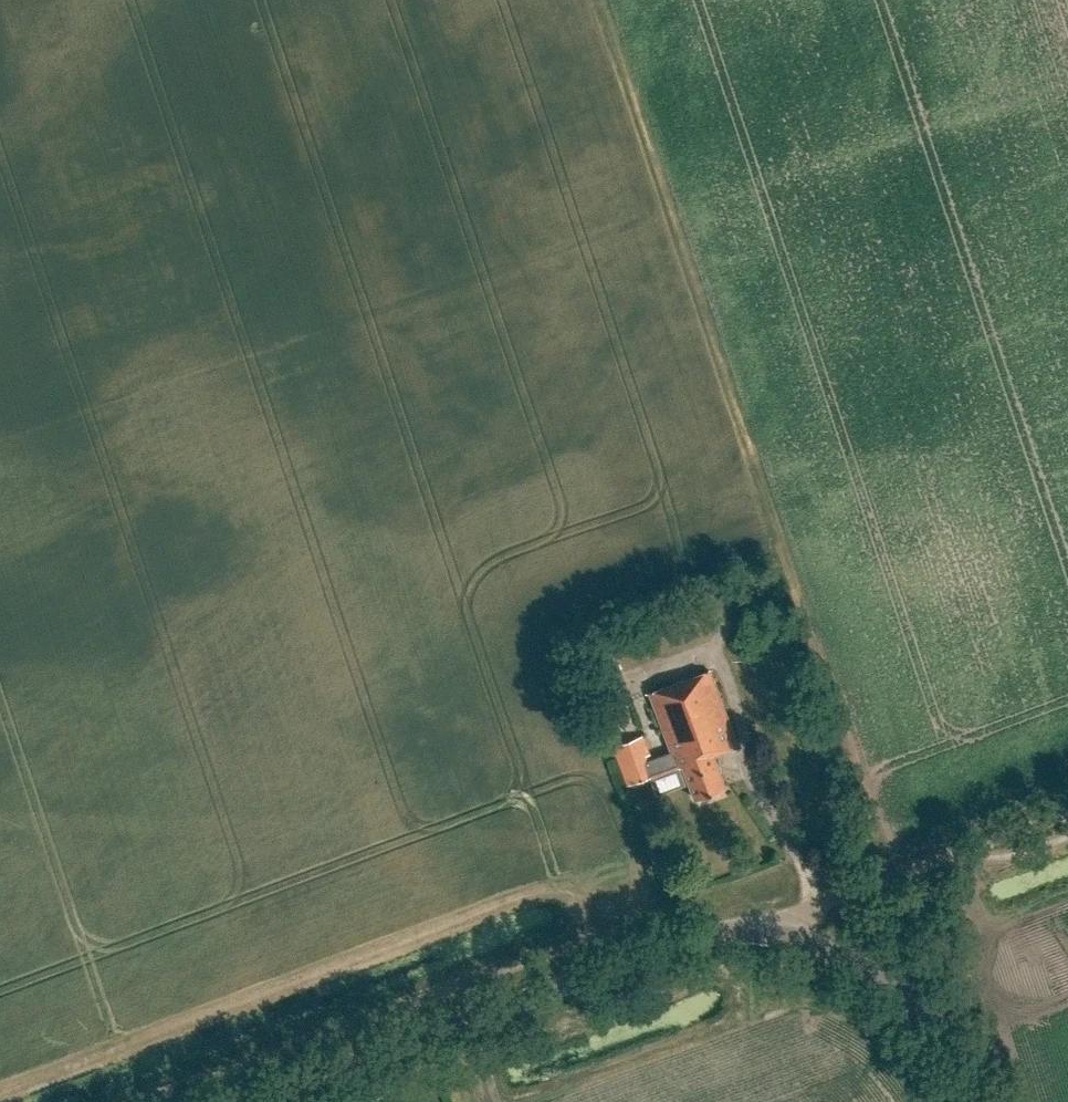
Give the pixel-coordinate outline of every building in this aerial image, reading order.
[(648,694),(662,731),(669,752),(646,760),(645,756),(649,755),(643,737),(615,747),(629,786),(682,766),(695,801),(726,789),(713,755),(738,746),(710,671),(648,694)]
